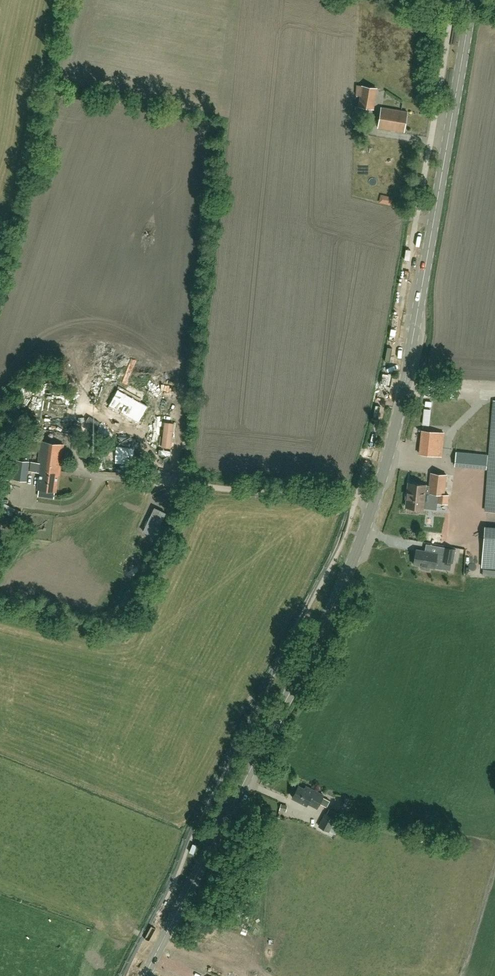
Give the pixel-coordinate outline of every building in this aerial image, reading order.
[(356,96),(361,97),(359,107),(373,109),(376,89),(358,86),(356,96)] [(404,132),(407,112),(382,108),(378,128),(404,132)] [(391,206),(393,198),(381,195),(379,203),(391,206)] [(114,405),(144,421),(153,405),(123,388),(114,405)] [(44,391),(42,406),(68,410),(70,395),(44,391)] [(486,511),(494,512),(494,401),(490,468),(489,468),(486,511)] [(440,457),(442,433),(422,431),(420,455),(440,457)] [(65,445),(42,442),(39,463),(33,462),(32,472),(41,473),(39,489),(56,491),(59,475),(61,475),(65,445)] [(27,481),(29,461),(16,459),(13,479),(27,481)] [(444,495),(446,475),(431,473),(430,487),(425,487),(425,485),(409,483),(406,507),(423,509),(424,492),(429,492),(429,493),(437,494),(436,503),(448,504),(449,495),(444,495)] [(485,527),(482,567),(494,568),(494,528),(485,527)] [(444,547),(441,562),(453,564),(455,549),(444,547)] [(434,568),(437,554),(416,550),(414,565),(434,568)] [(294,784),(298,786),(296,790),(295,790),(292,796),(293,796),(293,798),(307,806),(308,804),(317,809),(320,804),(327,808),(330,801),(323,798),(324,796),(305,786),(307,783),(297,778),(294,784)] [(318,827),(329,832),(335,835),(341,822),(335,819),(338,813),(330,809),(327,815),(325,813),(318,827)] [(251,930),(266,935),(268,928),(253,923),(251,930)]
